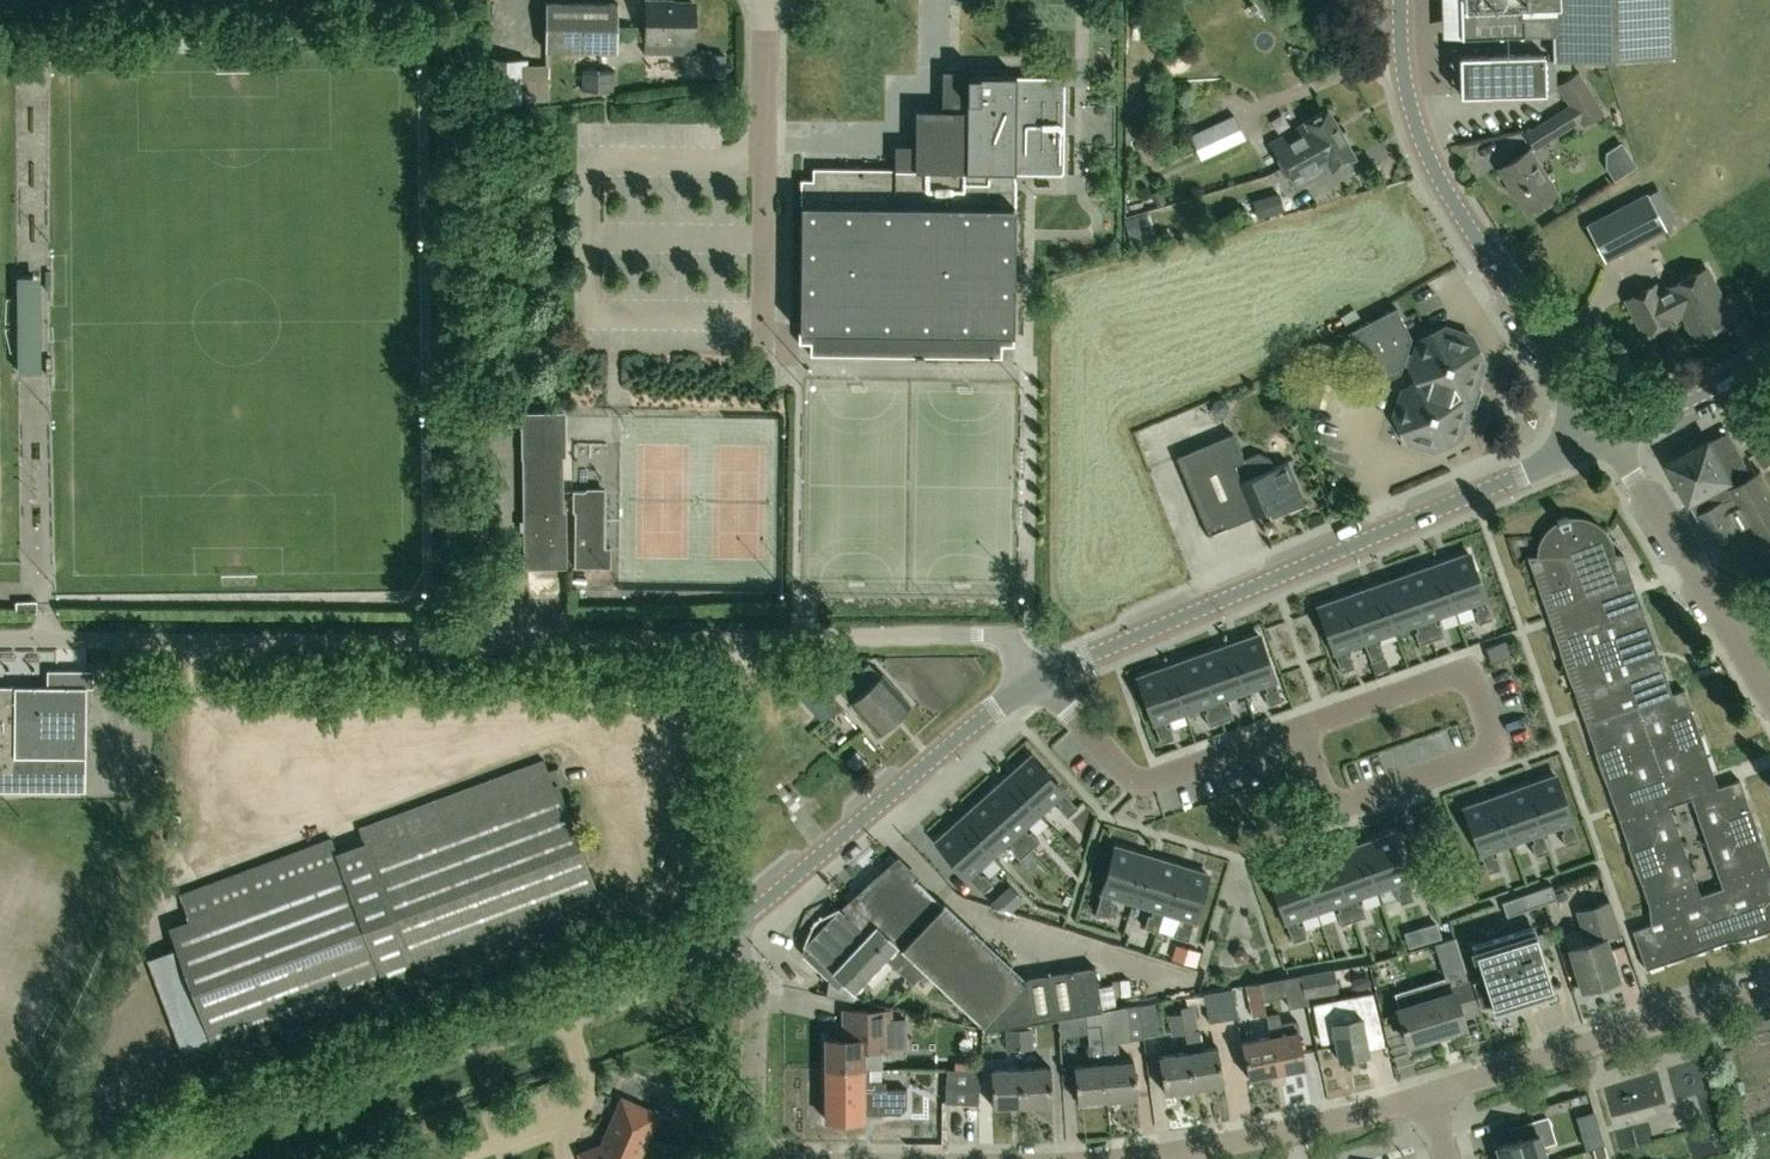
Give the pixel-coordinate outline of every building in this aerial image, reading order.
[(1461,36),(1555,33),(1556,59),(1673,56),(1671,0),(1460,0),(1461,36)] [(547,1),(547,49),(618,51),(619,3),(547,1)] [(695,40),(695,3),(647,3),(647,39),(645,39),(644,53),(695,54),(695,40)] [(1463,95),(1548,92),(1547,53),(1462,55),(1463,95)] [(528,98),(528,59),(496,58),(495,102),(520,103),(520,98),(528,98)] [(1065,139),(1065,78),(1019,77),(1019,73),(983,72),(983,68),(971,67),(970,103),(919,103),(919,142),(897,142),(898,170),(1017,170),(1017,175),(1065,175),(1065,139)] [(1583,126),(1605,110),(1580,70),(1557,84),(1583,126)] [(614,90),(614,71),(583,71),(583,89),(614,90)] [(1271,145),(1284,166),(1323,144),(1321,141),(1340,130),(1328,108),(1304,121),(1306,125),(1271,145)] [(1203,158),(1246,137),(1235,113),(1191,133),(1203,158)] [(1536,150),(1567,130),(1555,113),(1524,132),(1536,150)] [(1356,158),(1340,130),(1321,141),(1323,144),(1284,166),(1295,187),(1330,167),(1332,171),(1356,158)] [(1492,143),(1474,145),(1475,161),(1493,160),(1492,143)] [(1528,212),(1558,192),(1530,150),(1500,169),(1528,212)] [(897,207),(898,170),(814,169),(814,181),(802,181),(800,343),(813,343),(813,356),(861,357),(861,331),(875,331),(877,207),(897,207)] [(1016,171),(967,171),(898,170),(897,207),(877,207),(875,331),(861,331),(861,357),(1003,358),(1003,346),(1015,346),(1017,181),(1016,181),(1016,175),(1016,171)] [(1259,217),(1285,210),(1280,192),(1253,200),(1259,217)] [(1606,259),(1666,228),(1648,195),(1589,225),(1606,259)] [(1733,319),(1707,269),(1669,287),(1673,295),(1663,300),(1655,286),(1627,300),(1644,333),(1673,319),(1671,316),(1681,311),(1695,338),(1733,319)] [(19,372),(42,372),(41,275),(18,276),(19,372)] [(1396,306),(1348,331),(1373,381),(1403,365),(1403,363),(1411,366),(1411,367),(1418,382),(1403,389),(1395,416),(1408,441),(1435,451),(1448,443),(1461,437),(1484,361),(1473,337),(1444,327),(1420,340),(1415,354),(1407,351),(1412,337),(1396,306)] [(1320,407),(1327,382),(1322,380),(1313,385),(1308,403),(1320,407)] [(1735,401),(1739,410),(1729,415),(1745,448),(1769,436),(1769,403),(1763,388),(1735,401)] [(564,512),(564,456),(565,456),(565,414),(524,415),(526,568),(567,567),(566,512),(564,512)] [(1244,459),(1234,433),(1177,457),(1210,534),(1267,510),(1271,519),(1306,504),(1288,461),(1274,467),(1270,457),(1259,453),(1244,459)] [(1752,525),(1768,554),(1769,558),(1769,486),(1762,470),(1753,475),(1730,433),(1712,443),(1711,442),(1671,463),(1716,545),(1752,525)] [(606,490),(603,487),(587,487),(585,490),(574,490),(574,510),(576,510),(576,566),(612,566),(612,546),(605,545),(606,531),(603,528),(603,506),(606,504),(606,490)] [(1585,523),(1580,521),(1575,521),(1570,522),(1569,517),(1557,521),(1560,525),(1555,528),(1551,532),(1548,536),(1545,540),(1543,545),(1542,550),(1542,555),(1528,556),(1650,905),(1652,924),(1633,931),(1647,969),(1729,941),(1749,937),(1769,930),(1769,864),(1769,863),(1740,780),(1719,787),(1716,779),(1685,690),(1673,694),(1624,554),(1610,554),(1609,549),(1608,544),(1606,539),(1603,535),(1599,531),(1595,527),(1590,524),(1585,523)] [(1469,552),(1438,563),(1455,609),(1475,601),(1478,608),(1474,609),(1479,623),(1492,618),(1469,552)] [(1438,563),(1409,574),(1432,639),(1444,635),(1439,622),(1436,623),(1434,616),(1455,609),(1438,563)] [(1409,574),(1379,584),(1395,630),(1416,622),(1418,629),(1415,630),(1420,644),(1432,639),(1409,574)] [(1395,630),(1379,584),(1349,595),(1365,641),(1364,641),(1371,661),(1384,656),(1380,643),(1377,644),(1374,637),(1395,630)] [(1364,641),(1365,641),(1349,595),(1318,606),(1342,671),(1354,666),(1350,653),(1347,654),(1344,648),(1364,641)] [(36,609),(37,609),(37,600),(16,600),(16,607),(16,610),(36,609)] [(1244,690),(1265,683),(1268,689),(1264,691),(1269,704),(1282,699),(1259,634),(1228,644),(1244,690)] [(1512,657),(1506,641),(1485,648),(1491,664),(1512,657)] [(1222,720),(1234,716),(1229,703),(1226,704),(1223,698),(1244,690),(1228,644),(1198,655),(1222,720)] [(1185,711),(1206,704),(1208,710),(1205,712),(1209,725),(1222,720),(1198,655),(1169,665),(1185,711)] [(881,675),(869,662),(839,687),(851,702),(879,734),(911,706),(883,674),(881,675)] [(1138,676),(1161,742),(1174,737),(1170,724),(1166,725),(1164,719),(1185,711),(1169,665),(1138,676)] [(50,669),(50,685),(0,684),(0,788),(87,789),(87,685),(94,685),(94,669),(50,669)] [(824,721),(841,706),(814,676),(798,691),(824,721)] [(1039,812),(1056,798),(1061,803),(1058,805),(1067,816),(1078,806),(1031,755),(1007,776),(1039,812)] [(554,784),(545,759),(359,828),(365,843),(339,853),(333,837),(181,894),(190,919),(169,927),(215,1050),(386,987),(387,988),(416,977),(416,976),(427,971),(435,991),(534,953),(527,934),(605,905),(559,782),(554,784)] [(1542,831),(1562,824),(1564,831),(1561,832),(1566,845),(1579,840),(1556,775),(1525,785),(1542,831)] [(1030,849),(1040,841),(1030,830),(1028,832),(1023,827),(1039,812),(1007,776),(984,798),(1030,849)] [(1495,796),(1511,842),(1532,834),(1535,841),(1531,842),(1536,855),(1549,851),(1542,831),(1525,785),(1495,796)] [(1465,807),(1488,872),(1501,868),(1496,854),(1493,856),(1491,849),(1511,842),(1495,796),(1465,807)] [(992,855),(1009,840),(1014,845),(1011,847),(1020,858),(1030,849),(984,798),(960,819),(992,855)] [(936,840),(982,892),(993,883),(983,872),(981,875),(976,869),(992,855),(960,819),(936,840)] [(1376,889),(1397,882),(1400,888),(1396,890),(1401,903),(1414,898),(1391,833),(1360,843),(1376,889)] [(1354,920),(1366,915),(1361,902),(1358,903),(1355,897),(1376,889),(1360,843),(1330,854),(1354,920)] [(1147,855),(1116,845),(1095,912),(1109,916),(1113,903),(1110,901),(1112,895),(1133,901),(1147,855)] [(1317,910),(1338,903),(1340,909),(1337,911),(1341,924),(1354,920),(1330,854),(1301,864),(1317,910)] [(1147,855),(1133,901),(1154,908),(1152,914),(1148,913),(1144,927),(1158,931),(1164,911),(1163,910),(1177,864),(1147,855)] [(989,868),(1006,891),(1018,882),(1001,860),(989,868)] [(1104,1010),(1099,981),(1097,968),(1026,980),(946,904),(944,906),(900,864),(854,903),(927,971),(988,1029),(1087,1015),(1100,1011),(1104,1010)] [(1177,864),(1163,910),(1164,911),(1184,917),(1182,924),(1179,923),(1175,936),(1188,940),(1208,874),(1177,864)] [(1301,864),(1270,875),(1293,941),(1306,936),(1302,923),(1298,924),(1296,918),(1317,910),(1301,864)] [(1525,907),(1556,897),(1552,884),(1521,894),(1525,907)] [(1013,893),(1008,909),(1034,917),(1039,901),(1013,893)] [(1606,937),(1620,932),(1609,899),(1575,910),(1584,936),(1586,936),(1588,943),(1570,948),(1583,990),(1620,978),(1606,937)] [(845,912),(805,954),(839,987),(843,981),(855,992),(887,958),(915,983),(927,971),(854,903),(845,912)] [(1481,1008),(1492,1005),(1494,1013),(1557,994),(1535,925),(1473,944),(1483,978),(1473,981),(1481,1008)] [(1464,966),(1455,936),(1435,942),(1444,972),(1464,966)] [(1195,966),(1200,951),(1176,944),(1172,959),(1195,966)] [(1337,990),(1333,969),(1301,975),(1306,996),(1337,990)] [(1283,977),(1286,994),(1289,1006),(1307,1002),(1306,996),(1301,975),(1301,973),(1283,977)] [(1104,1010),(1116,1008),(1112,979),(1099,981),(1104,1010)] [(1411,1041),(1467,1025),(1464,1014),(1479,1010),(1470,979),(1436,989),(1438,995),(1400,1006),(1411,1041)] [(1261,980),(1246,983),(1253,1015),(1267,1012),(1261,980)] [(1220,989),(1225,1019),(1239,1016),(1233,987),(1220,989)] [(1220,989),(1204,992),(1210,1021),(1225,1019),(1220,989)] [(1144,1035),(1161,1032),(1155,1001),(1139,1004),(1144,1035)] [(1190,1052),(1196,1087),(1225,1082),(1219,1046),(1204,1049),(1200,1028),(1199,1028),(1196,1015),(1194,1004),(1182,1006),(1183,1013),(1187,1032),(1190,1052)] [(1134,1100),(1134,1096),(1139,1095),(1135,1060),(1120,1061),(1119,1041),(1130,1040),(1127,1006),(1116,1008),(1104,1010),(1100,1011),(1109,1098),(1121,1097),(1122,1101),(1134,1100)] [(827,1069),(882,1068),(881,1049),(891,1049),(891,1047),(907,1047),(908,1018),(891,1018),(891,1013),(869,1013),(869,1009),(845,1009),(846,1038),(828,1038),(827,1069)] [(1371,1053),(1362,1009),(1333,1015),(1334,1022),(1333,1023),(1341,1060),(1371,1053)] [(1080,1101),(1109,1098),(1100,1011),(1087,1015),(1088,1024),(1090,1043),(1088,1043),(1090,1064),(1076,1065),(1080,1101)] [(1187,1032),(1183,1013),(1170,1015),(1174,1035),(1187,1032)] [(1007,1048),(1020,1048),(1019,1027),(1006,1027),(1007,1048)] [(1019,1027),(1020,1048),(1035,1048),(1034,1027),(1019,1027)] [(1272,1036),(1279,1072),(1308,1066),(1300,1030),(1272,1036)] [(1250,1078),(1279,1072),(1272,1036),(1243,1042),(1250,1078)] [(1166,1092),(1196,1087),(1190,1052),(1160,1057),(1166,1092)] [(1022,1068),(1023,1103),(1053,1102),(1052,1067),(1022,1068)] [(864,1098),(864,1110),(885,1110),(885,1113),(901,1113),(908,1106),(908,1088),(887,1088),(887,1081),(882,1081),(882,1068),(827,1069),(827,1098),(864,1098)] [(980,1103),(982,1070),(949,1068),(947,1101),(980,1103)] [(1023,1103),(1022,1068),(993,1069),(994,1104),(1023,1103)] [(665,1111),(621,1092),(599,1140),(574,1149),(578,1158),(644,1158),(665,1111)] [(865,1119),(864,1110),(864,1098),(827,1098),(827,1119),(865,1119)] [(1588,1149),(1604,1144),(1595,1112),(1578,1117),(1588,1149)] [(1539,1133),(1499,1145),(1503,1158),(1547,1158),(1539,1133)] [(1601,1146),(1593,1148),(1596,1158),(1598,1158),(1608,1156),(1605,1145),(1601,1146)]
